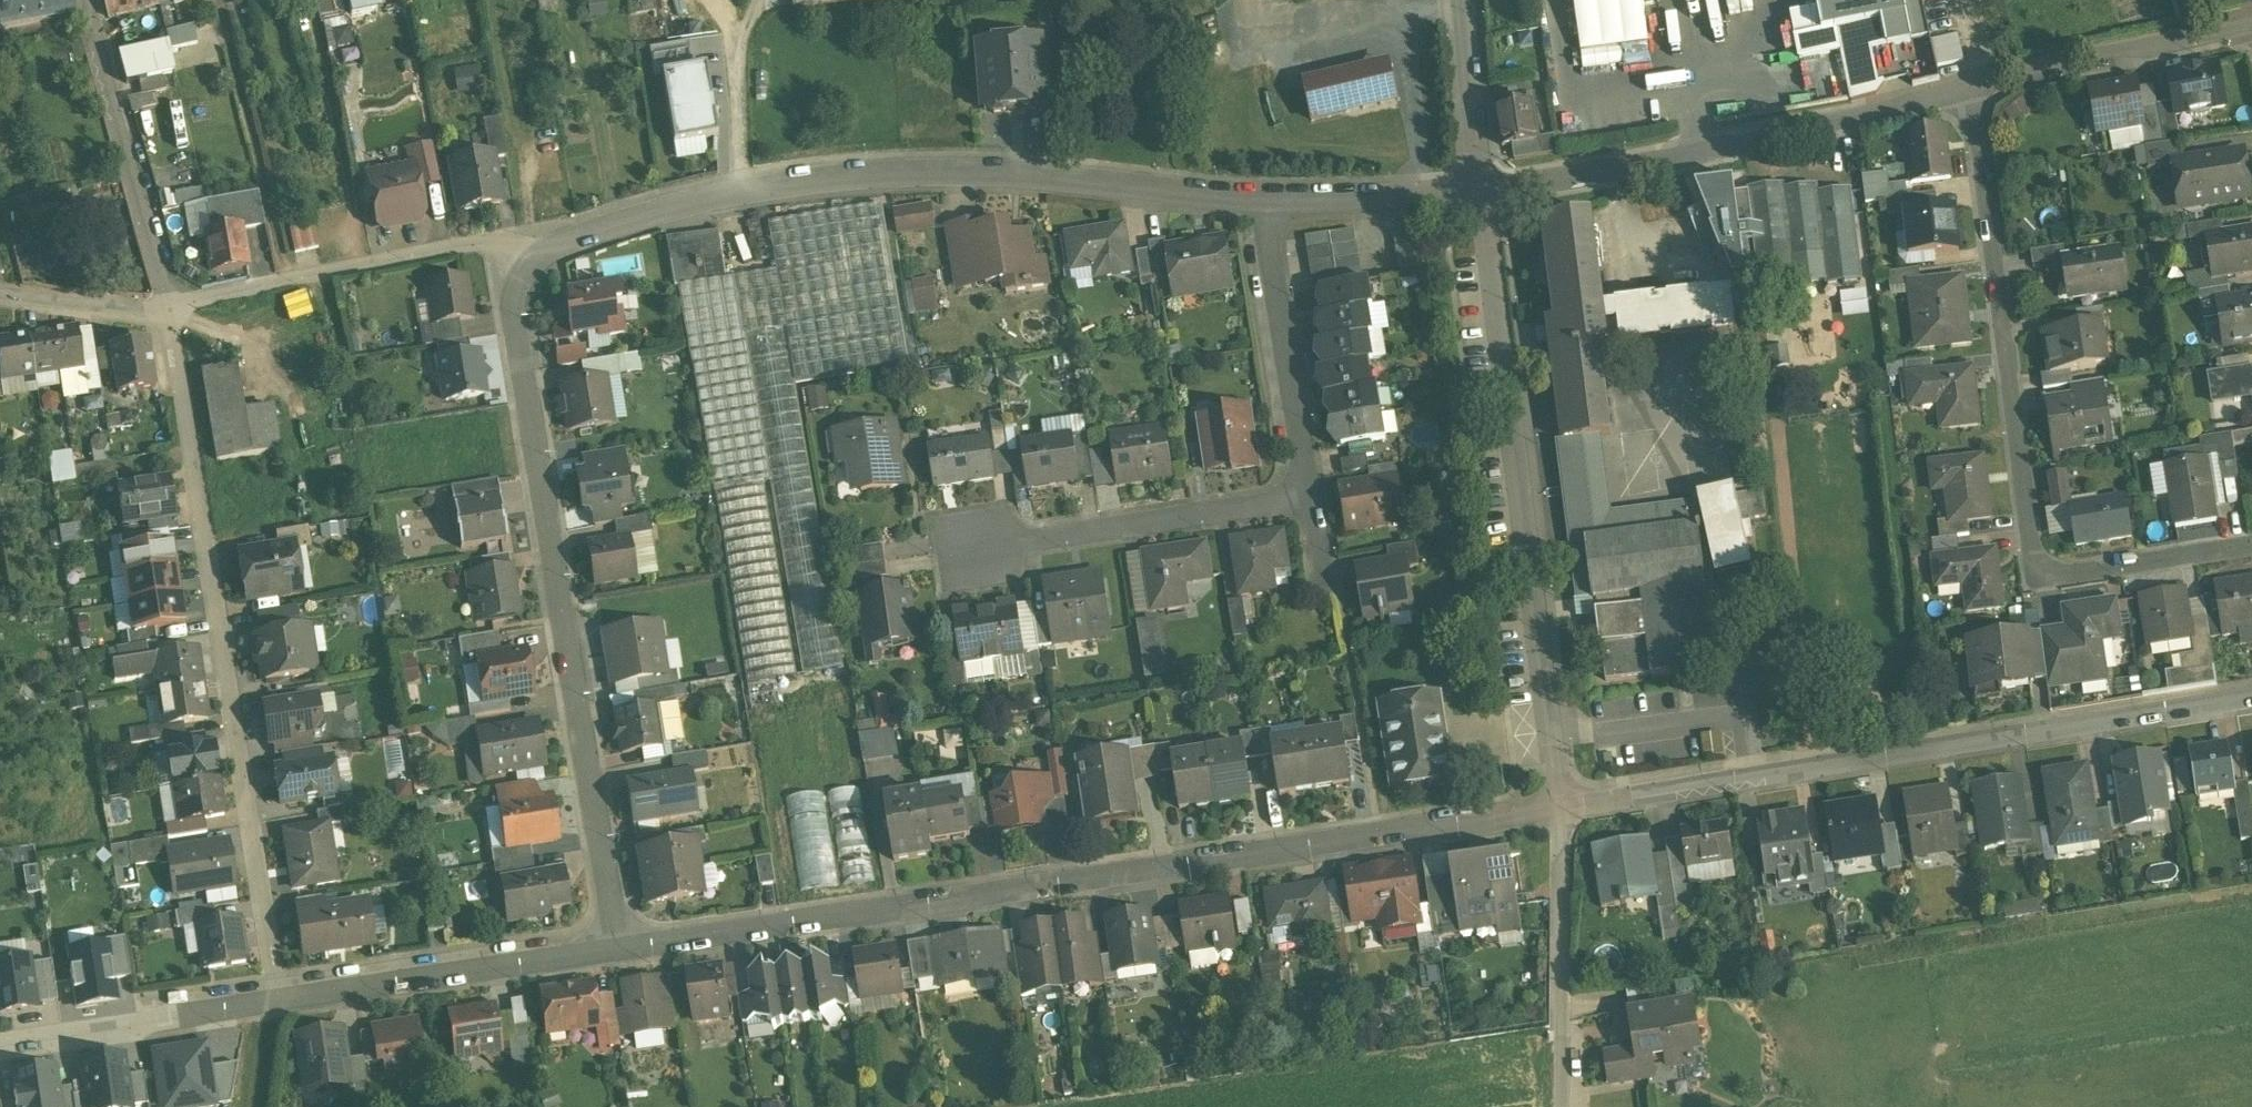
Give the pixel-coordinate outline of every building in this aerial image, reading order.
[(1,28),(51,17),(48,0),(0,0),(0,28),(1,28)] [(51,17),(75,13),(73,0),(48,0),(51,17)] [(103,16),(159,4),(159,0),(99,0),(103,16)] [(381,11),(378,0),(347,0),(350,17),(381,11)] [(629,14),(655,10),(653,0),(627,0),(629,14)] [(1649,43),(1643,0),(1574,0),(1581,51),(1620,46),(1649,43)] [(1818,9),(1822,32),(1882,20),(1888,47),(1912,42),(1903,0),(1816,0),(1818,9)] [(1912,42),(1929,38),(1921,0),(1903,0),(1912,42)] [(1795,38),(1822,32),(1818,9),(1790,15),(1795,38)] [(1822,32),(1795,38),(1800,60),(1841,51),(1852,101),(1877,95),(1879,92),(1871,50),(1888,47),(1882,20),(1822,32)] [(123,32),(144,32),(144,22),(124,21),(123,32)] [(194,24),(166,30),(170,48),(197,43),(194,24)] [(9,62),(1,28),(0,28),(0,64),(9,62)] [(1955,34),(1932,39),(1936,61),(1960,56),(1955,34)] [(664,73),(695,69),(690,42),(650,49),(654,75),(664,73)] [(1042,42),(980,48),(985,111),(990,110),(994,114),(1004,114),(1008,109),(1025,107),(1028,111),(1038,111),(1042,106),(1047,105),(1042,42)] [(119,53),(127,83),(175,72),(169,43),(119,53)] [(1649,43),(1620,46),(1623,64),(1624,68),(1651,64),(1649,43)] [(1620,46),(1581,51),(1583,70),(1623,64),(1620,46)] [(1392,60),(1301,81),(1310,119),(1400,98),(1392,60)] [(2200,71),(2187,73),(2187,72),(2168,75),(2173,103),(2176,116),(2190,114),(2191,116),(2197,117),(2202,117),(2206,115),(2211,113),(2211,110),(2225,107),(2218,66),(2199,69),(2200,71)] [(718,139),(707,67),(695,69),(664,73),(675,146),(718,139)] [(456,72),(459,93),(481,90),(478,69),(456,72)] [(164,77),(140,82),(142,94),(166,89),(164,77)] [(2135,83),(2090,91),(2095,115),(2101,113),(2105,132),(2141,126),(2143,125),(2140,109),(2135,83)] [(153,92),(129,98),(133,112),(157,106),(153,92)] [(1532,97),(1503,101),(1503,108),(1497,109),(1502,145),(1512,143),(1539,139),(1532,97)] [(2173,103),(2157,106),(2165,145),(2165,146),(2181,143),(2176,116),(2173,103)] [(2157,106),(2140,109),(2143,125),(2141,126),(2146,149),(2165,145),(2157,106)] [(500,118),(483,121),(490,159),(492,159),(493,160),(506,157),(500,118)] [(1944,129),(1906,134),(1912,184),(1951,179),(1944,129)] [(1539,139),(1512,143),(1515,159),(1541,155),(1539,139)] [(2181,143),(2165,146),(2165,145),(2146,149),(2149,170),(2175,166),(2175,165),(2184,164),(2181,143)] [(433,147),(409,152),(412,169),(414,169),(417,186),(440,181),(433,147)] [(2184,164),(2175,165),(2175,166),(2182,209),(2249,199),(2243,155),(2184,164)] [(490,159),(451,166),(459,208),(460,208),(465,213),(479,210),(481,204),(500,201),(493,160),(492,159),(490,159)] [(412,169),(396,173),(391,179),(370,183),(375,206),(379,209),(382,224),(387,227),(400,225),(403,220),(419,216),(423,211),(417,186),(414,169),(412,169)] [(1887,174),(1863,177),(1864,190),(1889,187),(1889,186),(1887,174)] [(1906,184),(1889,186),(1889,187),(1890,200),(1899,199),(1908,198),(1906,184)] [(1850,191),(1785,200),(1783,187),(1749,191),(1753,227),(1752,227),(1757,262),(1758,262),(1762,292),(1796,288),(1796,284),(1826,280),(1827,284),(1861,280),(1857,249),(1858,249),(1854,215),(1853,215),(1850,191)] [(1889,187),(1864,190),(1866,203),(1890,200),(1889,187)] [(258,193),(205,202),(211,234),(211,235),(241,230),(265,226),(258,193)] [(1908,198),(1899,199),(1901,214),(1904,214),(1904,213),(1930,210),(1928,195),(1908,198)] [(205,202),(184,207),(190,239),(206,236),(206,235),(211,234),(205,202)] [(842,665),(797,384),(912,365),(886,206),(774,224),(782,271),(727,280),(701,284),(695,285),(692,267),(678,270),(688,331),(711,472),(714,490),(766,482),(770,481),(801,672),(842,665)] [(930,207),(894,212),(898,233),(933,228),(930,207)] [(1930,210),(1904,213),(1904,214),(1909,257),(1959,251),(1954,207),(1930,210)] [(1591,215),(1543,221),(1556,320),(1547,321),(1551,351),(1552,351),(1563,440),(1564,441),(1601,436),(1611,434),(1600,345),(1607,343),(1603,308),(1591,215)] [(980,222),(948,227),(955,269),(968,267),(971,260),(981,258),(981,255),(985,254),(981,228),(980,222)] [(2222,222),(2187,228),(2189,242),(2206,239),(2205,238),(2224,235),(2222,222)] [(313,224),(290,230),(295,253),(319,248),(313,224)] [(1008,224),(981,228),(985,254),(987,262),(983,263),(986,285),(1005,282),(1007,293),(1049,286),(1045,261),(1034,262),(1029,234),(1010,237),(1008,224)] [(1124,226),(1067,235),(1073,269),(1106,264),(1107,275),(1131,271),(1124,226)] [(1329,233),(1332,245),(1356,241),(1354,229),(1329,233)] [(241,230),(211,235),(211,234),(206,235),(206,236),(212,272),(247,266),(241,230)] [(2205,238),(2206,239),(2212,278),(2251,272),(2251,231),(2224,235),(2205,238)] [(719,232),(684,236),(688,263),(697,262),(724,258),(719,232)] [(1307,250),(1332,245),(1329,233),(1305,237),(1307,250)] [(684,236),(668,239),(672,265),(688,263),(684,236)] [(1167,247),(1165,248),(1169,275),(1172,274),(1180,273),(1181,280),(1190,286),(1197,285),(1198,288),(1225,284),(1222,264),(1228,263),(1224,238),(1167,247)] [(1166,239),(1149,242),(1150,250),(1154,276),(1155,281),(1173,278),(1172,274),(1169,275),(1165,248),(1167,247),(1166,239)] [(1356,241),(1332,245),(1334,259),(1358,255),(1356,241)] [(1332,245),(1307,250),(1309,263),(1334,259),(1332,245)] [(2064,247),(2031,252),(2033,266),(2066,261),(2066,260),(2064,247)] [(1150,250),(1136,252),(1141,278),(1154,276),(1150,250)] [(2116,253),(2066,260),(2066,261),(2072,298),(2122,290),(2116,253)] [(1358,255),(1334,259),(1336,272),(1360,268),(1358,255)] [(724,258),(697,262),(701,284),(727,280),(724,258)] [(1334,259),(1309,263),(1311,276),(1336,272),(1334,259)] [(1360,268),(1336,272),(1338,285),(1363,281),(1360,268)] [(1919,270),(1888,274),(1890,290),(1909,287),(1909,284),(1921,283),(1919,270)] [(1336,272),(1311,276),(1313,289),(1320,288),(1338,285),(1336,272)] [(908,281),(913,315),(942,310),(936,277),(908,281)] [(465,278),(427,285),(433,323),(434,325),(459,320),(471,318),(465,278)] [(1921,283),(1909,284),(1909,287),(1916,348),(1970,342),(1962,278),(1921,283)] [(1338,285),(1320,288),(1325,314),(1368,307),(1373,306),(1368,280),(1363,281),(1338,285)] [(618,282),(568,290),(572,314),(569,315),(571,327),(572,335),(587,332),(590,349),(610,346),(608,335),(623,332),(620,314),(617,314),(614,300),(621,300),(618,282)] [(2229,289),(2198,294),(2201,308),(2218,306),(2218,304),(2231,302),(2229,289)] [(1731,292),(1603,308),(1607,343),(1735,327),(1731,292)] [(2218,304),(2218,306),(2225,348),(2251,344),(2251,299),(2231,302),(2218,304)] [(1325,314),(1320,315),(1324,341),(1368,334),(1373,333),(1368,307),(1325,314)] [(2103,309),(2077,313),(2079,326),(2099,323),(2099,324),(2105,323),(2103,309)] [(459,320),(434,325),(433,323),(419,325),(422,347),(437,344),(462,340),(459,320)] [(2079,326),(2044,332),(2050,374),(2050,375),(2070,372),(2106,366),(2099,324),(2099,323),(2079,326)] [(571,327),(554,330),(559,366),(579,363),(577,349),(575,350),(572,335),(571,327)] [(90,328),(78,330),(83,364),(95,362),(90,328)] [(77,330),(52,333),(58,371),(59,371),(84,367),(83,364),(78,330),(77,330)] [(52,333),(29,337),(35,375),(58,371),(52,333)] [(1324,341),(1320,342),(1324,368),(1368,361),(1373,360),(1368,334),(1324,341)] [(0,342),(0,378),(0,380),(1,380),(24,377),(35,375),(29,337),(0,342)] [(148,339),(111,345),(112,351),(115,372),(118,393),(155,388),(148,339)] [(462,340),(437,344),(439,360),(471,354),(468,339),(462,340)] [(584,348),(577,349),(579,363),(581,363),(586,362),(584,348)] [(102,373),(115,372),(112,351),(99,353),(102,373)] [(471,354),(439,360),(441,374),(436,381),(444,387),(446,401),(484,394),(482,380),(487,373),(479,367),(477,353),(471,354)] [(586,362),(581,363),(584,382),(604,378),(604,380),(620,377),(616,357),(586,362)] [(2248,358),(2217,362),(2219,375),(2250,370),(2248,358)] [(1931,360),(1905,364),(1906,376),(1933,373),(1931,360)] [(1324,368),(1320,369),(1324,395),(1329,395),(1372,387),(1368,361),(1324,368)] [(95,362),(83,364),(84,367),(88,392),(100,390),(95,362)] [(1905,364),(1887,366),(1888,378),(1906,376),(1905,364)] [(237,366),(202,371),(217,461),(280,451),(273,407),(245,412),(237,366)] [(84,367),(59,371),(63,396),(88,392),(84,367)] [(1933,373),(1906,376),(1909,401),(1937,398),(1941,429),(1979,424),(1973,368),(1933,373)] [(2251,378),(2251,370),(2250,370),(2219,375),(2209,377),(2214,403),(2251,397),(2251,378)] [(2070,372),(2050,375),(2050,374),(2041,375),(2043,390),(2072,385),(2070,372)] [(35,375),(24,377),(25,386),(36,384),(35,375)] [(584,382),(562,385),(570,429),(612,423),(604,380),(604,378),(584,382)] [(2072,385),(2074,398),(2100,394),(2098,381),(2072,385)] [(1372,387),(1329,395),(1333,421),(1381,413),(1377,387),(1372,387)] [(2074,398),(2048,402),(2055,449),(2108,441),(2100,394),(2074,398)] [(1251,410),(1199,418),(1207,471),(1259,463),(1251,410)] [(1381,413),(1333,421),(1337,447),(1347,446),(1372,442),(1386,439),(1381,413)] [(884,425),(835,432),(839,465),(858,462),(862,491),(904,485),(896,425),(884,427),(884,425)] [(1164,428),(1111,436),(1118,485),(1171,476),(1164,428)] [(1005,429),(992,431),(996,456),(1009,454),(1005,429)] [(2232,434),(2234,448),(2251,445),(2251,431),(2232,434)] [(1094,478),(1086,434),(1073,436),(1079,480),(1094,478)] [(2232,434),(2200,439),(2201,450),(2216,448),(2218,465),(2236,463),(2234,448),(2232,434)] [(1073,436),(1021,444),(1028,488),(1079,480),(1073,436)] [(1601,436),(1564,441),(1563,440),(1556,441),(1566,518),(1582,516),(1611,512),(1601,436)] [(988,439),(930,447),(936,486),(993,477),(988,439)] [(1372,442),(1347,446),(1349,459),(1367,456),(1374,455),(1372,442)] [(622,449),(583,455),(585,471),(625,465),(622,449)] [(55,486),(114,475),(112,462),(75,468),(72,452),(50,456),(55,486)] [(1349,459),(1341,460),(1343,473),(1369,469),(1367,456),(1349,459)] [(1983,457),(1930,464),(1934,490),(1946,488),(1950,519),(1950,521),(1968,519),(1991,516),(1983,457)] [(2206,458),(2166,465),(2176,527),(2216,520),(2206,458)] [(585,471),(577,473),(582,506),(586,506),(592,510),(618,506),(631,504),(628,486),(623,484),(621,467),(625,467),(625,465),(585,471)] [(1396,465),(1369,469),(1372,483),(1390,480),(1390,482),(1399,481),(1396,465)] [(2064,472),(2049,475),(2054,508),(2070,505),(2064,472)] [(489,479),(451,486),(454,504),(492,498),(489,479)] [(170,480),(117,488),(123,523),(176,515),(170,480)] [(1372,483),(1340,489),(1346,529),(1405,519),(1399,481),(1390,482),(1390,480),(1372,483)] [(766,482),(714,490),(746,681),(797,673),(766,482)] [(1763,492),(1746,494),(1749,517),(1766,515),(1763,492)] [(1746,494),(1694,501),(1697,525),(1703,566),(1744,561),(1741,545),(1753,543),(1749,517),(1746,494)] [(492,498),(454,504),(461,547),(508,539),(501,496),(492,498)] [(2125,496),(2070,505),(2076,545),(2131,536),(2125,496)] [(1611,512),(1582,516),(1585,539),(1697,525),(1694,501),(1611,512)] [(618,506),(592,510),(595,525),(614,522),(621,520),(618,506)] [(621,520),(614,522),(617,537),(629,535),(652,531),(650,516),(621,520)] [(1582,516),(1566,518),(1572,564),(1588,562),(1585,539),(1582,516)] [(1968,519),(1950,521),(1950,519),(1938,521),(1940,538),(1958,536),(1970,534),(1968,519)] [(71,544),(68,524),(59,525),(62,545),(71,544)] [(1697,525),(1585,539),(1588,562),(1592,596),(1592,598),(1596,597),(1704,583),(1705,583),(1703,566),(1697,525)] [(308,527),(276,533),(278,546),(288,544),(289,551),(311,548),(308,527)] [(1283,531),(1232,539),(1240,594),(1269,589),(1266,569),(1288,566),(1283,531)] [(152,532),(120,537),(122,551),(154,546),(152,532)] [(617,537),(588,542),(595,583),(636,576),(629,535),(617,537)] [(1940,538),(1932,539),(1934,557),(1960,554),(1958,536),(1940,538)] [(122,551),(121,551),(125,578),(175,570),(176,570),(171,543),(122,551)] [(882,543),(852,548),(854,566),(855,566),(885,561),(882,543)] [(1206,543),(1143,553),(1152,610),(1187,605),(1184,582),(1211,578),(1206,543)] [(1415,543),(1387,548),(1389,563),(1404,560),(1406,568),(1419,566),(1415,543)] [(278,546),(240,552),(248,600),(279,595),(277,589),(295,586),(289,551),(288,544),(278,546)] [(1934,557),(1933,558),(1937,586),(1964,583),(1968,610),(2002,606),(1995,550),(1960,554),(1934,557)] [(509,552),(469,559),(471,572),(511,566),(509,552)] [(1389,563),(1374,565),(1376,574),(1359,577),(1365,615),(1380,613),(1382,622),(1385,621),(1384,612),(1412,607),(1406,568),(1404,560),(1389,563)] [(885,561),(855,566),(856,579),(861,579),(887,576),(885,561)] [(1588,562),(1572,564),(1576,597),(1592,596),(1588,562)] [(471,572),(468,573),(472,601),(479,600),(482,617),(519,611),(512,565),(511,566),(471,572)] [(175,570),(125,578),(130,603),(179,596),(175,570)] [(1100,580),(1066,584),(1065,578),(1044,581),(1049,612),(1053,643),(1108,635),(1100,580)] [(2233,583),(2233,580),(2214,583),(2216,596),(2223,636),(2241,633),(2241,630),(2251,628),(2251,580),(2233,583)] [(1704,583),(1596,597),(1598,610),(1595,610),(1600,644),(1601,644),(1605,678),(1651,672),(1651,674),(1714,666),(1704,583)] [(908,586),(860,593),(867,646),(916,639),(908,586)] [(2185,588),(2139,596),(2147,646),(2191,638),(2193,638),(2190,619),(2190,618),(2185,588)] [(130,603),(129,604),(133,629),(133,630),(155,627),(184,622),(180,596),(179,596),(130,603)] [(2216,596),(2203,598),(2206,616),(2210,638),(2223,636),(2216,596)] [(1242,599),(1228,600),(1233,636),(1248,634),(1242,599)] [(1016,603),(1012,600),(1002,602),(999,605),(999,609),(986,611),(993,659),(1024,654),(1016,603)] [(2115,601),(2065,609),(2068,629),(2057,630),(2058,644),(2057,644),(2057,645),(2062,680),(2063,685),(2081,683),(2084,698),(2108,694),(2100,640),(2120,637),(2115,601)] [(294,607),(259,612),(263,636),(298,631),(294,607)] [(968,607),(957,608),(954,612),(962,664),(993,659),(986,611),(972,613),(972,610),(968,607)] [(1049,612),(1034,615),(1038,645),(1053,643),(1049,612)] [(2190,618),(2190,619),(2193,638),(2191,638),(2196,669),(2214,666),(2210,638),(2206,616),(2190,618)] [(660,620),(603,630),(606,651),(611,650),(613,661),(612,662),(609,664),(610,673),(614,675),(615,682),(637,678),(665,674),(664,671),(660,645),(664,645),(660,620)] [(1157,621),(1137,624),(1145,678),(1165,675),(1157,621)] [(155,627),(133,630),(133,629),(127,630),(129,645),(147,642),(158,640),(155,627)] [(263,636),(259,637),(255,642),(258,662),(263,665),(265,679),(308,672),(313,665),(312,656),(305,651),(302,630),(263,636)] [(2057,630),(2041,632),(2043,647),(2057,645),(2057,644),(2058,644),(2057,630)] [(498,631),(458,637),(463,667),(483,664),(482,656),(501,653),(498,631)] [(2041,632),(2026,634),(2031,673),(2030,674),(2031,681),(2047,679),(2043,647),(2041,632)] [(2026,634),(1970,642),(1976,699),(2001,696),(1999,677),(2030,674),(2031,673),(2026,634)] [(129,645),(117,647),(119,661),(119,662),(149,657),(147,642),(129,645)] [(2057,645),(2043,647),(2047,679),(2047,682),(2062,680),(2057,645)] [(197,647),(153,654),(156,672),(158,689),(159,690),(202,682),(197,647)] [(501,653),(482,656),(483,664),(463,667),(469,703),(508,697),(533,692),(526,648),(501,653)] [(149,657),(119,662),(119,661),(113,662),(115,679),(156,672),(153,656),(149,657)] [(2196,669),(2168,674),(2171,691),(2217,684),(2214,666),(2196,669)] [(676,669),(664,671),(665,674),(637,678),(639,691),(673,686),(678,685),(676,669)] [(202,682),(159,690),(164,723),(164,725),(183,722),(208,718),(202,682)] [(678,685),(673,686),(676,702),(685,700),(682,684),(678,685)] [(673,686),(639,691),(632,692),(635,707),(636,708),(656,704),(656,705),(675,702),(676,702),(673,686)] [(890,692),(874,695),(880,726),(895,724),(890,692)] [(1439,694),(1380,702),(1394,789),(1452,780),(1439,694)] [(299,700),(296,704),(293,701),(285,702),(282,706),(279,703),(265,705),(268,724),(266,724),(264,729),(267,733),(269,732),(270,742),(274,741),(274,740),(308,735),(308,736),(311,732),(314,735),(322,734),(326,728),(325,721),(319,717),(316,697),(299,700)] [(508,697),(469,703),(471,715),(510,709),(508,697)] [(675,702),(656,705),(663,744),(670,743),(682,741),(675,702)] [(635,707),(615,710),(622,751),(642,748),(663,744),(656,705),(656,704),(636,708),(635,707)] [(860,731),(879,728),(877,715),(857,719),(860,731)] [(1355,716),(1340,718),(1342,731),(1343,731),(1345,744),(1359,742),(1355,716)] [(538,721),(478,732),(485,773),(545,763),(538,721)] [(183,722),(164,725),(164,723),(147,726),(149,740),(167,738),(185,735),(183,722)] [(894,728),(859,734),(864,761),(899,756),(894,728)] [(1270,729),(1255,731),(1259,758),(1273,755),(1271,742),(1272,742),(1270,729)] [(1255,731),(1240,733),(1242,746),(1244,746),(1246,759),(1259,758),(1255,731)] [(1342,731),(1307,737),(1315,787),(1351,782),(1345,744),(1343,731),(1342,731)] [(185,735),(167,738),(169,751),(204,745),(202,732),(185,735)] [(308,735),(274,740),(274,741),(276,754),(288,752),(310,749),(308,736),(308,735)] [(384,768),(400,768),(400,737),(384,737),(384,768)] [(1272,742),(1271,742),(1273,755),(1279,793),(1315,787),(1307,737),(1272,742)] [(663,744),(642,748),(644,760),(672,756),(670,743),(663,744)] [(204,745),(169,751),(174,786),(218,779),(213,744),(204,745)] [(1171,744),(1156,746),(1160,772),(1173,771),(1171,757),(1173,757),(1171,744)] [(2227,744),(2190,750),(2198,798),(2234,792),(2235,792),(2234,785),(2227,744)] [(1156,746),(1127,751),(1131,776),(1160,772),(1156,746)] [(1242,746),(1208,752),(1215,802),(1251,797),(1246,759),(1244,746),(1242,746)] [(310,749),(288,752),(291,766),(323,760),(321,747),(310,749)] [(704,751),(672,757),(675,774),(689,771),(707,768),(704,751)] [(1127,751),(1103,754),(1105,768),(1080,772),(1088,824),(1137,816),(1131,776),(1127,751)] [(1173,757),(1171,757),(1173,771),(1179,808),(1215,802),(1208,752),(1173,757)] [(1062,756),(1049,758),(1052,777),(1055,797),(1068,795),(1062,756)] [(2159,756),(2115,763),(2121,803),(2125,827),(2151,823),(2149,815),(2168,813),(2159,756)] [(291,766),(277,768),(279,784),(278,785),(281,803),(323,797),(321,787),(329,786),(334,779),(331,765),(325,760),(291,766)] [(2082,767),(2044,773),(2056,842),(2098,835),(2099,835),(2095,812),(2089,813),(2082,767)] [(675,774),(628,782),(635,821),(696,811),(689,771),(675,774)] [(1052,777),(1036,780),(1041,806),(1036,811),(1042,816),(1055,797),(1052,777)] [(1995,783),(1975,786),(1983,835),(1985,850),(2005,847),(2005,848),(2025,845),(2029,844),(2027,826),(2019,777),(1995,781),(1995,783)] [(218,779),(174,786),(180,821),(224,814),(218,779)] [(1017,783),(1007,796),(994,798),(999,830),(1043,823),(1042,816),(1036,811),(1041,806),(1036,780),(1017,783)] [(525,782),(496,787),(498,807),(504,807),(505,805),(528,801),(525,782)] [(2234,785),(2235,792),(2234,792),(2238,816),(2251,814),(2251,803),(2249,783),(2234,785)] [(1948,788),(1904,795),(1913,853),(1955,846),(1958,846),(1954,826),(1948,788)] [(923,793),(884,799),(894,860),(932,854),(930,841),(924,799),(923,793)] [(963,793),(924,799),(930,841),(970,835),(969,831),(965,800),(963,793)] [(528,801),(505,805),(504,807),(510,845),(505,846),(505,847),(505,848),(530,843),(557,839),(550,798),(528,801)] [(979,798),(965,800),(969,831),(984,828),(979,798)] [(1874,801),(1829,808),(1837,857),(1881,850),(1882,850),(1880,835),(1874,801)] [(2121,803),(2108,805),(2109,809),(2112,830),(2126,828),(2125,827),(2121,803)] [(344,807),(317,812),(319,825),(328,824),(328,825),(347,822),(344,807)] [(2109,809),(2095,812),(2099,835),(2098,835),(2099,845),(2114,842),(2112,830),(2109,809)] [(1803,813),(1759,819),(1767,875),(1775,874),(1777,887),(1813,882),(1814,882),(1810,856),(1803,813)] [(205,818),(180,821),(182,834),(207,830),(205,818)] [(1967,823),(1954,826),(1958,846),(1955,846),(1957,857),(1972,854),(1967,823)] [(319,825),(285,831),(294,887),(337,880),(328,825),(328,824),(319,825)] [(1727,824),(1681,831),(1682,838),(1687,867),(1687,866),(1733,859),(1727,824)] [(2039,824),(2027,826),(2029,844),(2025,845),(2027,857),(2044,855),(2039,824)] [(703,827),(664,834),(666,847),(695,843),(705,841),(703,827)] [(1897,832),(1880,835),(1882,850),(1881,850),(1884,871),(1903,868),(1897,832)] [(168,836),(128,843),(131,858),(168,852),(168,851),(170,851),(168,836)] [(1649,836),(1592,845),(1602,907),(1657,898),(1658,898),(1658,892),(1655,874),(1652,856),(1649,836)] [(1682,838),(1666,841),(1671,871),(1671,872),(1687,869),(1687,867),(1682,838)] [(170,851),(168,851),(168,852),(175,893),(235,883),(228,841),(170,851)] [(530,843),(505,848),(505,847),(491,849),(493,863),(533,856),(530,843)] [(666,847),(640,852),(644,876),(699,868),(695,843),(666,847)] [(1510,850),(1449,859),(1451,875),(1452,875),(1456,903),(1445,905),(1449,930),(1520,919),(1510,850)] [(1668,853),(1652,856),(1655,874),(1671,871),(1668,853)] [(1823,854),(1810,856),(1814,882),(1813,882),(1815,894),(1829,892),(1823,854)] [(533,856),(493,863),(496,882),(502,881),(507,880),(507,879),(536,874),(533,856)] [(757,858),(761,888),(776,885),(772,856),(757,858)] [(1409,861),(1348,871),(1350,886),(1355,915),(1357,914),(1379,911),(1381,928),(1416,922),(1419,922),(1416,906),(1409,861)] [(31,891),(41,890),(39,866),(28,867),(31,891)] [(1694,907),(1687,866),(1687,867),(1687,869),(1671,872),(1676,905),(1677,910),(1694,907)] [(699,868),(644,876),(648,901),(703,892),(699,868)] [(536,874),(507,879),(507,880),(502,881),(509,921),(516,920),(515,913),(532,910),(532,912),(538,916),(545,915),(550,909),(549,907),(568,904),(565,887),(561,888),(558,870),(536,874)] [(1671,871),(1655,874),(1658,892),(1658,898),(1657,898),(1659,908),(1676,905),(1671,872),(1671,871)] [(1451,875),(1426,879),(1430,904),(1434,932),(1449,930),(1445,905),(1456,903),(1452,875),(1451,875)] [(1323,884),(1267,892),(1272,927),(1305,922),(1306,933),(1330,929),(1326,904),(1323,884)] [(1350,886),(1337,888),(1339,902),(1343,927),(1359,924),(1357,914),(1355,915),(1350,886)] [(322,897),(296,901),(298,916),(301,915),(301,914),(324,910),(322,897)] [(1227,898),(1182,905),(1183,915),(1188,946),(1189,952),(1215,948),(1217,957),(1221,956),(1219,948),(1234,946),(1227,898)] [(1339,902),(1326,904),(1330,929),(1331,937),(1344,935),(1343,927),(1339,902)] [(324,910),(301,914),(301,915),(306,953),(370,944),(364,904),(324,910)] [(1434,932),(1430,904),(1416,906),(1419,922),(1416,922),(1418,935),(1434,933),(1434,932)] [(178,928),(200,924),(216,922),(213,905),(176,911),(178,928)] [(1676,905),(1659,908),(1664,940),(1681,936),(1677,910),(1676,905)] [(167,912),(148,917),(152,931),(170,926),(167,912)] [(1148,912),(1109,918),(1114,954),(1117,971),(1156,965),(1154,951),(1149,920),(1148,912)] [(1183,915),(1163,918),(1167,949),(1188,946),(1183,915)] [(216,922),(200,924),(204,951),(201,951),(204,968),(247,961),(240,918),(216,922)] [(1167,949),(1163,918),(1149,920),(1154,951),(1167,949)] [(442,919),(426,921),(428,932),(444,930),(442,919)] [(1082,921),(1053,925),(1062,980),(1089,976),(1090,976),(1087,956),(1082,921)] [(1053,925),(1025,930),(1030,965),(1033,985),(1034,984),(1062,980),(1053,925)] [(998,933),(935,943),(940,974),(941,985),(1005,975),(998,933)] [(108,940),(114,979),(132,977),(126,937),(108,940)] [(935,943),(909,947),(913,978),(940,974),(935,943)] [(109,947),(70,953),(78,1007),(118,1001),(109,947)] [(895,949),(856,955),(860,978),(863,996),(864,996),(902,990),(895,949)] [(830,961),(812,954),(813,962),(808,963),(807,961),(802,964),(810,1016),(823,1020),(822,1016),(836,1004),(833,980),(830,961)] [(1100,954),(1087,956),(1090,976),(1089,976),(1091,986),(1105,984),(1105,981),(1101,956),(1100,954)] [(1114,954),(1101,956),(1105,981),(1118,979),(1117,971),(1114,954)] [(0,964),(0,1015),(38,1009),(37,1004),(31,965),(30,959),(0,964)] [(802,964),(788,959),(776,968),(783,1020),(791,1023),(797,1018),(804,1021),(810,1016),(802,964)] [(52,961),(31,965),(37,1004),(58,1001),(52,961)] [(776,968),(770,966),(770,969),(765,970),(763,962),(749,973),(752,993),(755,1017),(773,1023),(773,1028),(783,1020),(776,968)] [(1030,965),(1017,967),(1022,996),(1035,994),(1034,984),(1033,985),(1030,965)] [(721,966),(688,971),(690,984),(688,984),(684,989),(685,996),(690,1000),(693,1000),(696,1021),(728,1016),(725,995),(721,969),(721,966)] [(734,967),(721,969),(725,995),(738,993),(734,967)] [(846,978),(833,980),(836,1004),(846,1008),(850,1005),(846,980),(846,978)] [(860,978),(846,980),(850,1005),(851,1009),(866,1006),(864,996),(863,996),(860,978)] [(656,980),(625,985),(628,1009),(632,1031),(662,1026),(657,990),(656,980)] [(1654,981),(1626,985),(1630,1010),(1658,1005),(1654,981)] [(593,985),(540,993),(545,1029),(563,1026),(564,1030),(568,1033),(581,1031),(583,1027),(595,1025),(599,1025),(595,997),(593,985)] [(670,988),(657,990),(662,1026),(663,1031),(676,1029),(670,988)] [(752,993),(738,995),(742,1021),(747,1023),(755,1017),(752,993)] [(613,995),(595,997),(599,1025),(595,1025),(597,1038),(619,1034),(615,1011),(613,995)] [(1658,1005),(1630,1010),(1636,1049),(1605,1054),(1610,1083),(1655,1076),(1652,1056),(1665,1054),(1667,1063),(1673,1067),(1694,1064),(1690,1038),(1697,1037),(1691,1000),(1658,1005)] [(494,1009),(450,1016),(456,1054),(477,1050),(492,1061),(500,1050),(499,1044),(495,1015),(494,1009)] [(628,1009),(615,1011),(619,1034),(619,1037),(632,1035),(632,1031),(628,1009)] [(512,1012),(495,1015),(499,1044),(517,1041),(512,1012)] [(416,1021),(373,1027),(373,1030),(378,1061),(384,1060),(387,1079),(424,1073),(422,1060),(427,1059),(425,1046),(420,1046),(416,1021)] [(373,1030),(360,1032),(364,1057),(365,1063),(378,1061),(373,1030)] [(342,1032),(297,1039),(305,1089),(349,1083),(346,1060),(342,1032)] [(215,1105),(211,1069),(207,1045),(156,1052),(163,1106),(204,1106),(215,1105)] [(131,1106),(126,1076),(124,1057),(83,1062),(87,1092),(89,1106),(131,1106)] [(364,1057),(346,1060),(349,1083),(351,1093),(368,1090),(365,1063),(364,1057)] [(211,1069),(215,1105),(231,1103),(240,1065),(211,1069)] [(11,1073),(16,1106),(62,1106),(59,1088),(56,1067),(11,1073)] [(144,1074),(126,1076),(131,1106),(148,1103),(144,1074)] [(62,1106),(75,1106),(73,1094),(72,1086),(59,1088),(62,1106)] [(87,1092),(73,1094),(75,1106),(89,1106),(87,1092)]
